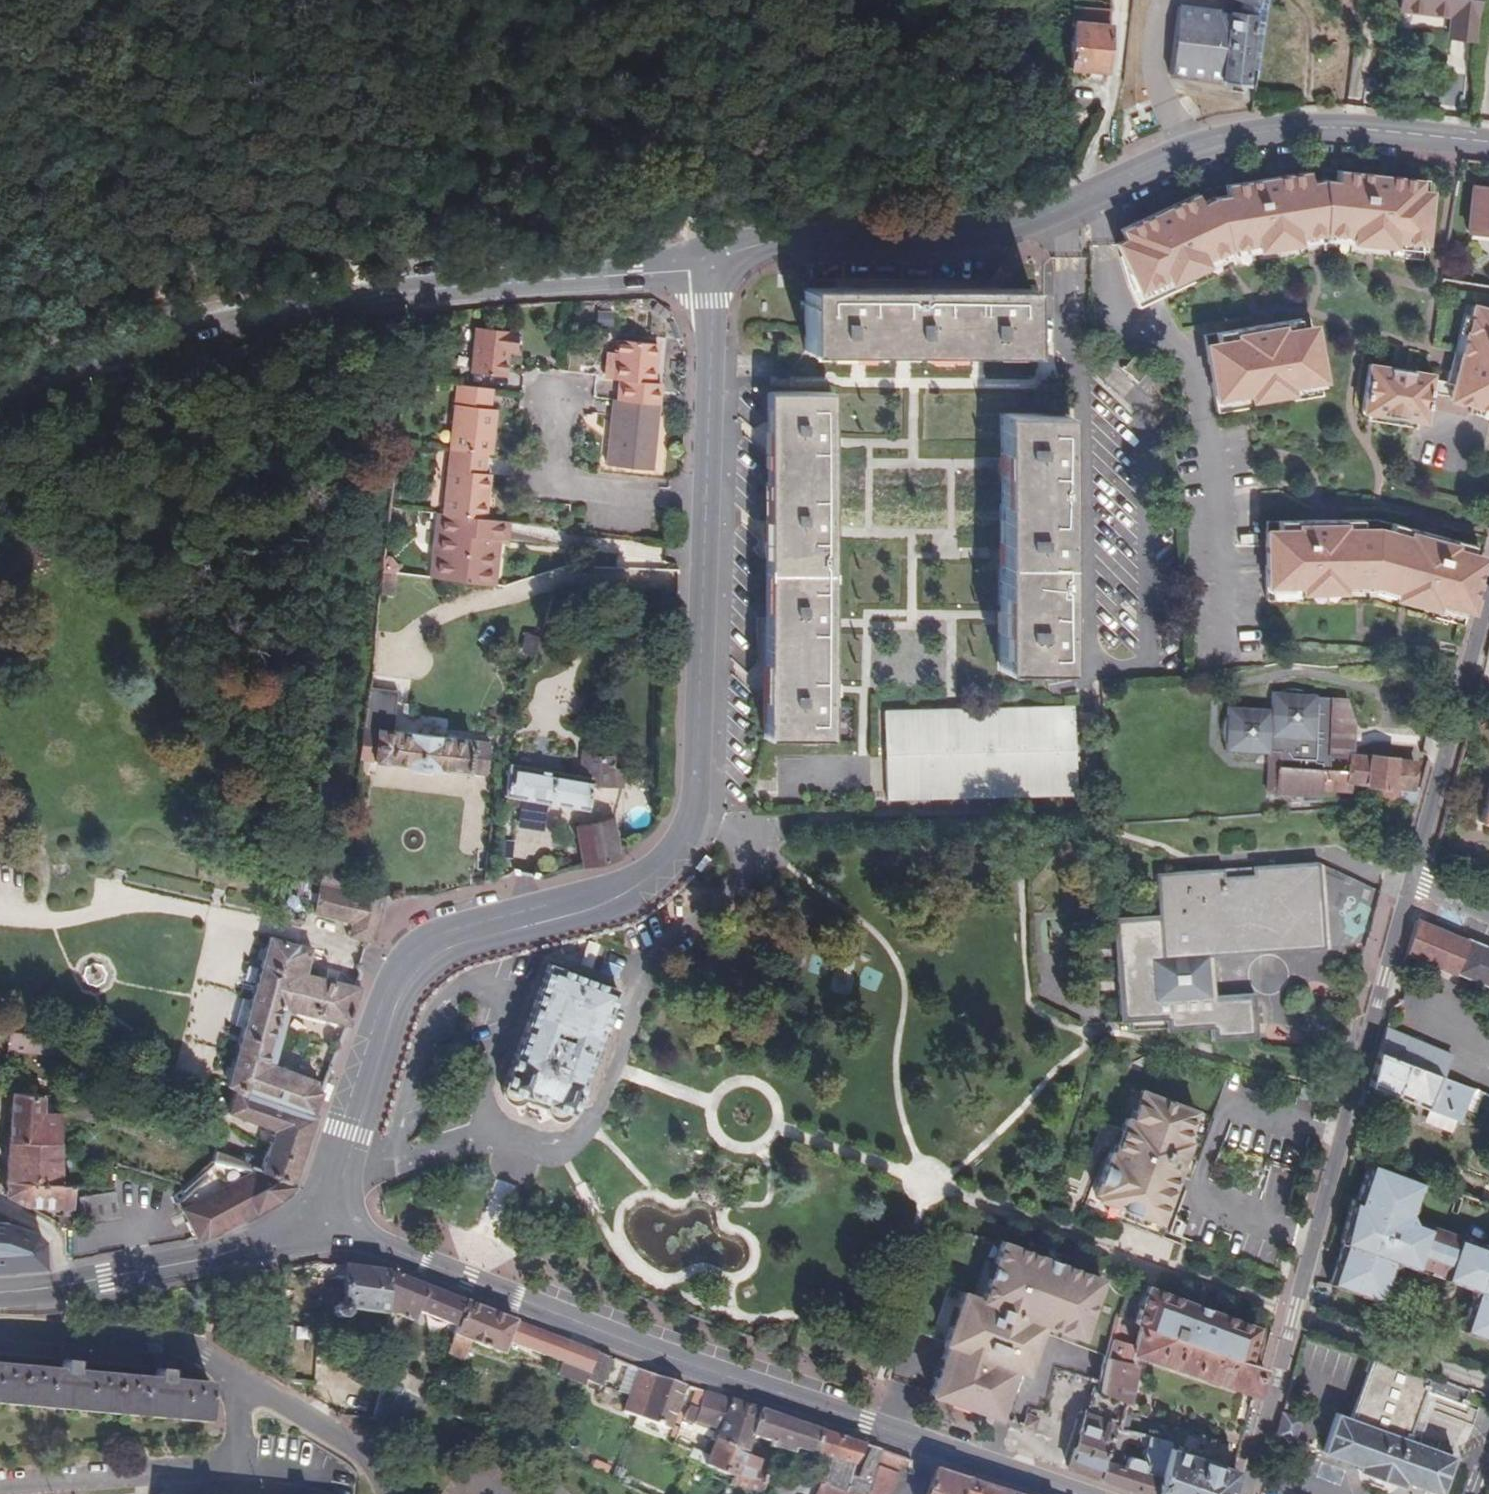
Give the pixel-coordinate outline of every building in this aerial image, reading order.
[(1170,77),(1248,87),(1249,80),(1258,80),(1268,0),(1233,0),(1242,3),(1239,12),(1179,4),(1170,77)] [(1457,18),(1453,38),(1475,41),(1480,0),(1406,0),(1404,10),(1457,18)] [(1115,6),(1074,3),(1068,65),(1109,68),(1115,6)] [(1421,191),(1423,181),(1338,172),(1337,182),(1326,181),(1312,183),(1310,173),(1226,183),(1227,195),(1216,196),(1202,202),(1197,193),(1120,227),(1125,236),(1115,240),(1120,253),(1127,283),(1143,304),(1178,289),(1171,274),(1233,246),(1322,235),(1427,245),(1433,192),(1421,191)] [(1488,230),(1488,185),(1474,183),(1468,227),(1488,230)] [(802,350),(1029,351),(1030,291),(802,291),(802,350)] [(649,311),(663,321),(669,314),(655,304),(649,311)] [(1368,414),(1418,423),(1424,424),(1429,393),(1449,398),(1448,402),(1473,408),(1488,413),(1488,313),(1475,308),(1460,357),(1453,354),(1445,384),(1431,381),(1432,377),(1370,366),(1362,413),(1368,414)] [(610,313),(595,313),(595,327),(610,328),(610,313)] [(1302,319),(1267,324),(1267,330),(1254,331),(1253,326),(1218,331),(1219,341),(1208,342),(1215,395),(1321,380),(1314,327),(1303,328),(1302,319)] [(673,342),(678,339),(670,322),(664,325),(673,342)] [(506,351),(510,352),(512,331),(474,327),(469,372),(503,377),(506,351)] [(616,398),(656,403),(658,381),(651,380),(655,340),(615,336),(614,346),(610,377),(619,378),(616,398)] [(610,377),(614,346),(606,346),(603,377),(610,377)] [(488,390),(456,386),(448,449),(450,450),(483,453),(490,454),(495,409),(487,408),(488,390)] [(827,392),(767,392),(766,739),(825,739),(827,392)] [(650,470),(657,403),(656,403),(616,398),(612,398),(605,465),(650,470)] [(1473,408),(1470,416),(1488,422),(1488,413),(1473,408)] [(1001,412),(999,676),(1061,677),(1062,412),(1001,412)] [(1418,423),(1368,414),(1366,421),(1416,430),(1418,423)] [(450,450),(444,515),(480,520),(486,475),(480,474),(483,453),(450,450)] [(435,514),(427,580),(495,587),(499,544),(507,545),(509,523),(480,520),(444,515),(435,514)] [(1422,601),(1465,613),(1479,562),(1469,559),(1472,549),(1438,539),(1436,545),(1424,541),(1425,536),(1390,525),(1387,535),(1375,531),(1360,531),(1360,521),(1323,520),(1310,521),(1274,520),(1273,531),(1264,530),(1264,583),(1367,585),(1422,601)] [(1438,539),(1425,536),(1424,541),(1436,545),(1438,539)] [(382,558),(381,575),(397,577),(397,569),(390,560),(382,558)] [(394,599),(397,577),(381,575),(378,598),(394,599)] [(579,596),(563,596),(563,614),(578,614),(579,596)] [(369,687),(361,761),(485,778),(490,746),(376,730),(378,715),(389,716),(392,689),(369,687)] [(1273,799),(1272,802),(1315,804),(1315,797),(1344,798),(1344,791),(1362,792),(1362,793),(1376,794),(1375,810),(1414,808),(1417,793),(1410,793),(1410,766),(1392,765),(1391,762),(1367,761),(1367,764),(1352,762),(1356,705),(1329,703),(1316,703),(1316,699),(1306,699),(1303,696),(1294,694),(1288,695),(1281,697),(1271,697),(1270,715),(1227,712),(1225,739),(1224,757),(1234,758),(1240,761),(1246,762),(1250,762),(1254,761),(1260,760),(1267,760),(1264,798),(1273,799)] [(1073,714),(883,715),(885,803),(1075,802),(1073,714)] [(502,801),(585,813),(587,787),(622,792),(621,773),(615,773),(615,758),(579,756),(579,777),(507,766),(502,801)] [(1472,824),(1488,830),(1488,793),(1486,792),(1472,824)] [(576,830),(585,866),(619,857),(617,847),(610,819),(576,830)] [(1209,1003),(1206,964),(1321,956),(1316,869),(1152,879),(1154,921),(1110,923),(1116,1029),(1160,1027),(1161,1039),(1207,1035),(1208,1047),(1254,1045),(1251,1000),(1209,1003)] [(385,900),(348,890),(325,884),(318,912),(355,922),(351,936),(368,941),(371,942),(385,900)] [(1411,922),(1403,954),(1488,992),(1488,947),(1470,939),(1467,945),(1411,922)] [(360,986),(354,984),(304,975),(311,950),(270,938),(226,1085),(234,1088),(227,1112),(271,1127),(260,1163),(293,1175),(313,1113),(310,1112),(319,1091),(313,1081),(269,1066),(286,1012),(347,1024),(360,986)] [(521,1101),(523,1099),(541,1105),(543,1112),(547,1117),(554,1120),(560,1117),(566,1111),(569,1111),(614,988),(544,962),(499,1085),(501,1087),(500,1091),(503,1099),(508,1103),(515,1103),(521,1101)] [(1376,1054),(1437,1081),(1447,1061),(1382,1032),(1376,1054)] [(0,1041),(0,1055),(45,1057),(46,1043),(3,1040),(0,1041)] [(57,1044),(46,1043),(45,1057),(58,1057),(57,1044)] [(1454,1124),(1466,1094),(1437,1081),(1376,1054),(1367,1086),(1454,1124)] [(1131,1215),(1156,1223),(1187,1138),(1182,1136),(1193,1106),(1136,1086),(1125,1115),(1120,1113),(1116,1124),(1118,1125),(1111,1144),(1105,1142),(1099,1159),(1099,1160),(1087,1192),(1091,1193),(1089,1198),(1132,1213),(1131,1215)] [(3,1097),(4,1099),(4,1143),(54,1146),(54,1120),(37,1120),(37,1099),(3,1097)] [(54,1146),(4,1143),(2,1185),(55,1185),(54,1146)] [(293,1175),(260,1163),(215,1152),(213,1159),(217,1164),(206,1174),(235,1181),(256,1208),(280,1195),(292,1181),(293,1175)] [(1480,1247),(1452,1236),(1451,1239),(1425,1230),(1426,1225),(1411,1219),(1407,1213),(1413,1199),(1408,1197),(1415,1179),(1367,1161),(1354,1200),(1350,1199),(1336,1243),(1339,1243),(1333,1260),(1385,1278),(1388,1270),(1392,1266),(1399,1266),(1403,1269),(1409,1280),(1451,1295),(1454,1287),(1464,1289),(1470,1300),(1467,1307),(1488,1315),(1488,1244),(1480,1247)] [(1458,1168),(1450,1190),(1465,1196),(1473,1174),(1458,1168)] [(224,1226),(256,1208),(235,1181),(206,1174),(192,1187),(224,1226)] [(55,1185),(2,1185),(3,1201),(22,1208),(61,1209),(61,1226),(70,1228),(69,1185),(55,1185)] [(205,1236),(224,1226),(192,1187),(177,1202),(205,1236)] [(118,1220),(114,1191),(76,1197),(80,1226),(118,1220)] [(185,1214),(197,1237),(205,1236),(177,1202),(170,1194),(185,1214)] [(42,1266),(39,1241),(33,1232),(25,1231),(0,1228),(0,1270),(42,1266)] [(1011,1369),(1020,1373),(1020,1371),(1028,1374),(1043,1333),(1104,1356),(1117,1315),(1088,1304),(1098,1275),(995,1237),(974,1294),(956,1287),(955,1289),(908,1272),(896,1324),(938,1339),(936,1343),(940,1344),(922,1394),(993,1418),(1011,1369)] [(1385,1278),(1333,1260),(1325,1283),(1376,1302),(1385,1278)] [(385,1273),(342,1265),(336,1302),(330,1301),(325,1304),(325,1310),(330,1316),(335,1316),(340,1312),(340,1309),(377,1325),(380,1325),(380,1321),(385,1273)] [(380,1321),(380,1325),(391,1326),(406,1330),(407,1320),(442,1326),(439,1340),(444,1341),(460,1302),(392,1275),(385,1273),(380,1321)] [(1142,1282),(1129,1319),(1242,1360),(1255,1324),(1142,1282)] [(444,1341),(439,1355),(456,1361),(464,1341),(496,1354),(502,1342),(557,1363),(553,1375),(581,1386),(583,1381),(594,1353),(460,1302),(444,1341)] [(1467,1307),(1457,1332),(1488,1343),(1488,1315),(1467,1307)] [(1131,1351),(1252,1394),(1259,1367),(1117,1315),(1104,1356),(1097,1381),(1092,1395),(1119,1403),(1121,1398),(1133,1362),(1129,1361),(1131,1351)] [(44,1363),(56,1364),(56,1353),(44,1352),(44,1363)] [(609,1359),(594,1353),(583,1381),(598,1386),(609,1359)] [(1398,1480),(1429,1493),(1443,1453),(1409,1439),(1411,1432),(1401,1429),(1416,1389),(1426,1393),(1453,1403),(1459,1386),(1368,1353),(1344,1416),(1332,1411),(1316,1451),(1354,1464),(1352,1470),(1374,1479),(1394,1486),(1398,1480)] [(134,1372),(147,1373),(148,1361),(134,1360),(134,1372)] [(191,1422),(194,1386),(146,1383),(147,1373),(134,1372),(132,1382),(55,1374),(56,1364),(44,1363),(43,1373),(0,1370),(0,1406),(191,1422)] [(638,1370),(625,1365),(616,1391),(629,1396),(638,1370)] [(682,1385),(638,1370),(623,1413),(633,1416),(628,1431),(657,1441),(662,1427),(666,1428),(682,1385)] [(389,1420),(412,1425),(419,1394),(384,1387),(382,1398),(394,1401),(389,1420)] [(689,1388),(683,1407),(692,1410),(701,1392),(689,1388)] [(1401,1429),(1411,1432),(1426,1393),(1416,1389),(1401,1429)] [(683,1407),(676,1428),(709,1441),(726,1400),(701,1392),(692,1410),(683,1407)] [(1112,1428),(1116,1417),(1119,1403),(1092,1395),(1090,1393),(1064,1469),(1095,1479),(1112,1428)] [(726,1400),(709,1441),(737,1452),(745,1430),(752,1409),(726,1400)] [(815,1431),(752,1409),(745,1430),(764,1437),(763,1442),(786,1450),(788,1444),(808,1451),(815,1431)] [(1295,1420),(1278,1414),(1272,1435),(1287,1440),(1295,1420)] [(1025,1420),(1021,1432),(1033,1436),(1036,1422),(1025,1420)] [(1112,1428),(1095,1479),(1138,1493),(1149,1493),(1163,1449),(1165,1449),(1167,1444),(1112,1428)] [(856,1445),(815,1431),(808,1451),(846,1465),(856,1445)] [(737,1452),(709,1441),(699,1465),(727,1477),(734,1458),(737,1452)] [(798,1479),(809,1483),(841,1493),(857,1493),(873,1449),(863,1446),(852,1476),(816,1461),(810,1477),(799,1473),(798,1479)] [(857,1493),(878,1493),(879,1493),(890,1455),(873,1449),(857,1493)] [(1231,1470),(1165,1449),(1163,1449),(1149,1493),(1225,1493),(1231,1470)] [(723,1484),(751,1493),(752,1493),(762,1466),(734,1458),(727,1477),(723,1484)] [(752,1493),(792,1493),(798,1479),(762,1466),(752,1493)] [(935,1470),(926,1493),(954,1493),(960,1479),(935,1470)] [(792,1493),(806,1493),(809,1483),(798,1479),(792,1493)] [(960,1479),(954,1493),(1005,1493),(960,1479)] [(809,1483),(806,1493),(841,1493),(809,1483)]
